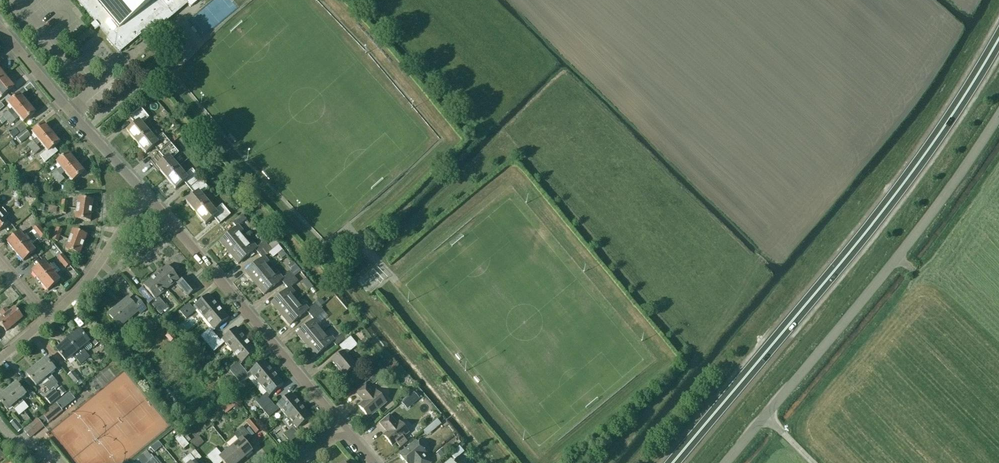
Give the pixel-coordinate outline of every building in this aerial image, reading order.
[(168,9),(161,0),(76,0),(94,22),(91,25),(93,27),(95,31),(99,27),(108,37),(106,39),(118,53),(120,52),(138,37),(136,36),(168,9)] [(168,9),(172,13),(185,1),(190,7),(198,0),(161,0),(168,9)] [(43,15),(46,21),(57,16),(54,10),(43,15)] [(153,78),(148,71),(142,76),(148,83),(153,78)] [(4,76),(0,80),(0,99),(7,93),(14,88),(4,76)] [(15,113),(27,104),(19,94),(8,104),(12,109),(3,116),(4,117),(7,121),(12,117),(16,113),(15,113)] [(35,113),(27,104),(15,113),(16,113),(12,117),(15,121),(19,118),(23,122),(23,123),(35,113)] [(136,143),(148,132),(141,124),(148,118),(140,108),(130,117),(135,124),(126,131),(136,143)] [(15,121),(12,117),(7,121),(10,125),(15,121)] [(23,123),(23,122),(16,128),(20,134),(25,130),(28,128),(23,123)] [(27,146),(31,150),(51,133),(44,124),(32,133),(36,138),(27,146)] [(30,135),(25,130),(16,137),(20,143),(30,135)] [(148,132),(136,143),(145,154),(154,146),(159,153),(170,144),(162,135),(155,140),(148,132)] [(59,143),(51,133),(31,150),(35,154),(43,147),(47,151),(40,156),(45,163),(58,152),(53,147),(59,143)] [(178,168),(178,167),(183,163),(176,155),(178,153),(170,144),(159,153),(165,159),(156,167),(166,178),(178,168)] [(64,172),(76,163),(68,153),(56,163),(64,172)] [(24,165),(20,160),(11,168),(15,172),(24,165)] [(83,172),(76,163),(64,172),(72,182),(83,172)] [(178,168),(166,178),(175,189),(184,182),(189,188),(200,179),(192,170),(185,176),(178,168)] [(52,175),(56,179),(61,175),(57,171),(52,175)] [(60,184),(64,179),(61,175),(56,179),(60,184)] [(208,189),(200,179),(189,188),(194,195),(186,202),(195,213),(208,203),(201,195),(208,189)] [(35,184),(30,188),(36,195),(41,191),(35,184)] [(27,191),(22,185),(16,190),(21,197),(27,191)] [(94,196),(77,195),(76,221),(93,221),(94,196)] [(60,214),(73,215),(74,209),(67,208),(68,200),(62,200),(60,214)] [(215,211),(208,203),(195,213),(205,225),(213,217),(219,224),(230,215),(222,206),(215,211)] [(24,211),(16,218),(21,224),(29,216),(24,211)] [(5,212),(0,216),(0,230),(8,224),(4,218),(8,215),(5,212)] [(225,246),(230,252),(244,240),(239,235),(243,231),(239,226),(246,220),(242,215),(232,223),(236,228),(219,242),(224,247),(225,246)] [(7,243),(15,252),(34,236),(34,235),(36,233),(37,234),(41,229),(37,225),(32,229),(33,230),(24,238),(19,232),(7,243)] [(75,226),(65,245),(78,252),(89,234),(75,226)] [(41,229),(37,234),(41,238),(45,234),(41,229)] [(34,236),(15,252),(23,262),(35,251),(30,245),(37,240),(34,236)] [(248,246),(244,240),(230,252),(235,257),(233,258),(238,264),(254,250),(258,254),(268,246),(264,241),(257,248),(252,242),(248,246)] [(275,240),(268,246),(258,254),(262,258),(245,272),(250,278),(251,277),(256,282),(269,271),(265,265),(269,262),(264,257),(272,250),(278,245),(275,240)] [(345,260),(350,266),(359,258),(353,252),(345,260)] [(57,258),(61,263),(66,259),(62,254),(57,258)] [(65,268),(70,264),(66,259),(61,263),(65,268)] [(39,282),(53,270),(49,267),(44,262),(32,272),(39,282)] [(155,275),(167,290),(176,282),(184,292),(187,296),(197,289),(193,284),(186,276),(180,281),(167,266),(155,275)] [(294,277),(300,272),(296,267),(290,272),(282,278),(278,273),(274,276),(269,271),(256,282),(260,288),(259,289),(264,295),(280,281),(284,285),(294,277)] [(56,274),(53,270),(39,282),(47,291),(60,281),(55,275),(56,274)] [(158,297),(167,290),(155,275),(143,285),(156,301),(152,305),(159,314),(167,308),(158,297)] [(298,281),(294,277),(284,285),(287,289),(271,303),(275,309),(277,307),(282,313),(295,302),(291,296),(295,293),(290,288),(298,281)] [(197,310),(204,318),(218,306),(208,295),(192,308),(188,304),(179,311),(186,319),(197,310)] [(140,313),(145,309),(135,297),(130,302),(127,298),(108,314),(119,327),(137,311),(140,313)] [(320,298),(315,302),(316,303),(320,307),(324,304),(320,298)] [(306,311),(310,316),(320,307),(316,303),(308,309),(304,304),(300,307),(295,302),(282,313),(286,319),(285,320),(289,326),(306,311)] [(228,318),(218,306),(204,318),(211,327),(201,336),(207,344),(216,336),(212,332),(228,318)] [(320,307),(310,316),(313,320),(296,334),(301,340),(303,338),(307,344),(321,332),(316,327),(320,324),(316,318),(324,312),(320,307)] [(19,309),(1,321),(7,331),(25,318),(19,309)] [(351,331),(360,325),(357,320),(348,327),(351,331)] [(220,341),(216,336),(207,344),(213,352),(224,343),(232,351),(246,340),(236,328),(220,341)] [(67,341),(84,361),(89,357),(82,348),(83,347),(86,350),(88,351),(91,348),(91,346),(88,343),(89,342),(79,330),(67,341)] [(100,342),(91,331),(86,335),(95,346),(100,342)] [(169,331),(164,336),(170,342),(175,337),(169,331)] [(326,338),(321,332),(307,344),(312,349),(310,351),(315,356),(332,342),(336,347),(346,338),(342,334),(334,340),(330,335),(326,338)] [(346,354),(357,345),(350,337),(339,346),(343,351),(332,361),(343,375),(355,365),(346,354)] [(255,351),(246,340),(232,351),(239,360),(228,369),(235,377),(244,369),(240,365),(255,351)] [(80,364),(84,361),(67,341),(56,350),(66,362),(73,355),(80,364)] [(36,367),(53,387),(57,383),(50,374),(55,370),(45,359),(36,367)] [(247,374),(244,369),(235,377),(241,385),(252,376),(259,384),(273,372),(263,361),(247,374)] [(48,390),(53,387),(36,367),(27,374),(36,386),(41,382),(48,390)] [(80,380),(72,371),(67,375),(75,385),(80,380)] [(107,371),(100,377),(106,384),(113,378),(107,371)] [(283,384),(273,372),(259,384),(267,393),(256,402),(262,410),(271,403),(267,398),(283,384)] [(380,377),(377,373),(369,379),(373,383),(380,377)] [(16,383),(7,391),(16,402),(16,403),(19,406),(23,411),(31,421),(36,417),(28,408),(20,399),(25,395),(16,383)] [(368,418),(386,403),(376,391),(374,393),(366,384),(355,393),(361,399),(363,401),(358,406),(368,418)] [(66,392),(61,387),(56,391),(61,396),(66,392)] [(54,390),(45,398),(50,404),(59,396),(54,390)] [(7,391),(0,396),(0,402),(7,410),(16,403),(16,402),(7,391)] [(413,392),(407,397),(413,403),(419,398),(413,392)] [(279,408),(287,417),(301,405),(291,393),(275,407),(271,403),(262,410),(269,417),(279,408)] [(233,397),(220,407),(225,413),(237,403),(233,397)] [(393,414),(401,408),(397,402),(389,409),(393,414)] [(42,416),(38,419),(37,419),(23,430),(29,438),(34,434),(43,426),(41,424),(46,420),(48,422),(62,411),(55,403),(41,414),(42,416)] [(287,417),(281,422),(289,431),(283,435),(290,443),(299,435),(295,430),(311,417),(301,405),(287,417)] [(23,411),(19,406),(15,410),(19,415),(23,411)] [(403,437),(408,433),(399,422),(397,424),(389,415),(379,423),(385,430),(387,432),(383,436),(392,447),(396,443),(399,447),(406,441),(403,437)] [(260,429),(251,418),(246,422),(255,433),(260,429)] [(23,428),(15,419),(10,423),(17,433),(23,428)] [(178,420),(174,424),(180,431),(184,427),(178,420)] [(230,448),(241,461),(252,452),(244,443),(251,437),(242,427),(233,434),(239,441),(230,448)] [(184,449),(189,445),(187,443),(183,438),(181,435),(176,439),(184,449)] [(203,442),(198,436),(190,442),(195,449),(203,442)] [(423,455),(425,454),(415,442),(400,455),(406,462),(429,462),(423,455)] [(241,461),(230,448),(221,455),(216,449),(207,456),(213,462),(220,462),(222,462),(223,462),(239,462),(241,461)] [(443,448),(436,453),(441,460),(448,455),(443,448)] [(455,450),(451,454),(455,459),(460,455),(455,450)] [(190,455),(183,461),(185,462),(197,462),(190,455)]
